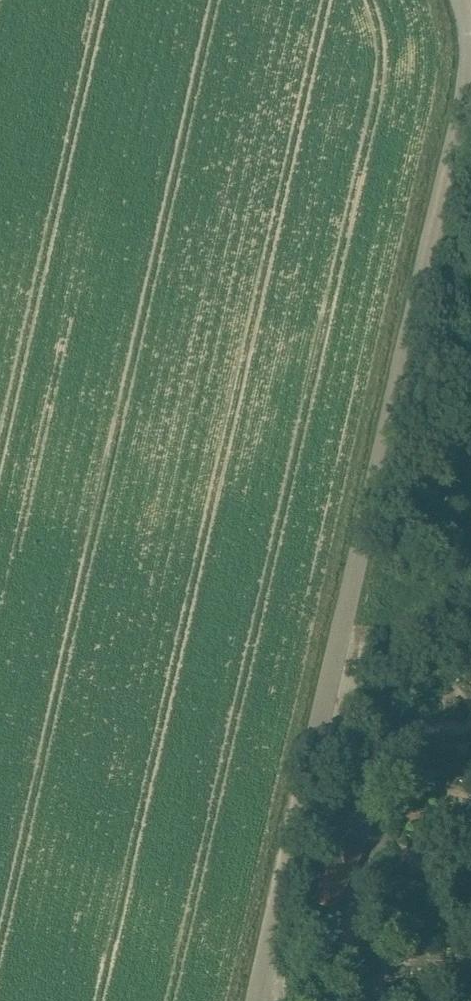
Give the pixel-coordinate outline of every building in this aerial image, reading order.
[(335,853),(313,899),(331,908),(353,862),(335,853)]
